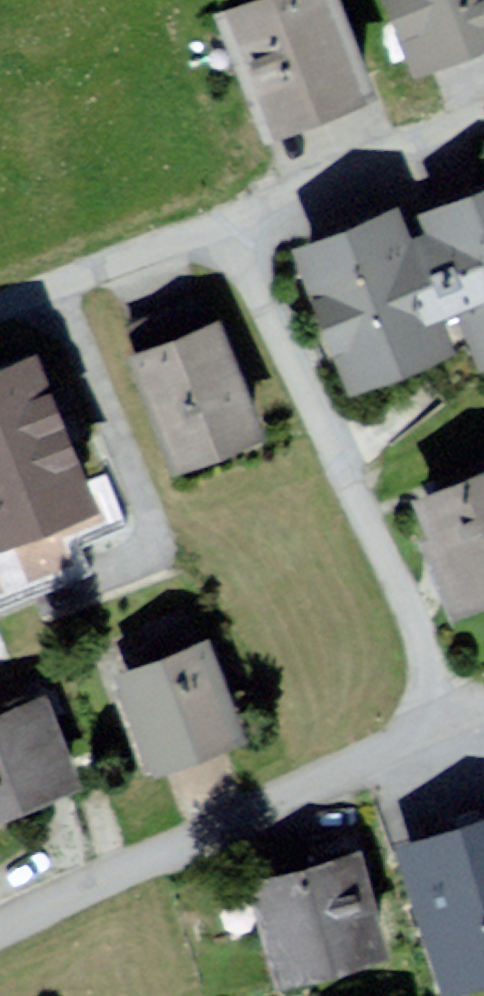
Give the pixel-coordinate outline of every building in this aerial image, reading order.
[(211,11),(256,141),(371,101),(336,0),(242,0),(211,11)] [(403,73),(483,47),(483,0),(379,0),(403,73)] [(293,258),(343,402),(455,363),(442,325),(458,319),(476,370),(483,367),(483,200),(424,220),(431,239),(407,247),(398,221),(293,258)] [(221,329),(128,363),(171,479),(264,444),(221,329)] [(85,574),(77,552),(123,535),(104,486),(87,492),(36,355),(0,369),(0,606),(85,574)] [(412,505),(450,612),(483,599),(483,479),(412,505)] [(217,667),(139,695),(167,773),(245,745),(217,667)] [(0,738),(0,825),(80,797),(52,720),(0,738)] [(405,834),(441,962),(483,949),(483,812),(405,834)] [(353,853),(257,877),(280,965),(376,941),(353,853)]
